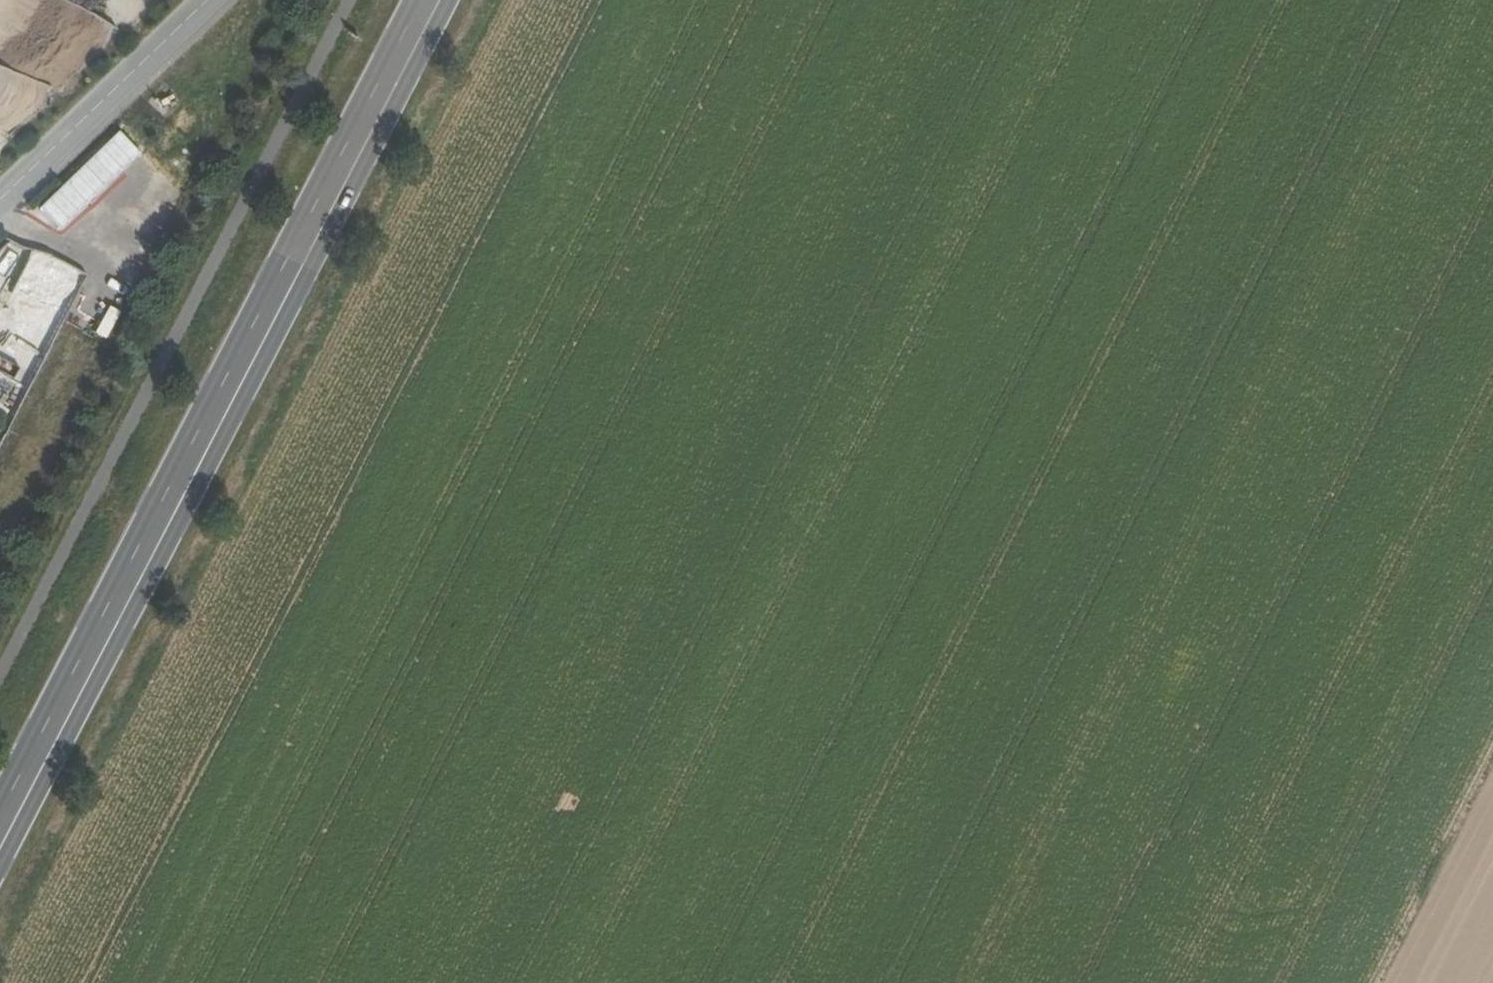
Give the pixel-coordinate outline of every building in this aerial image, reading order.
[(23,333),(48,346),(84,275),(0,233),(0,294),(34,312),(23,333)]
